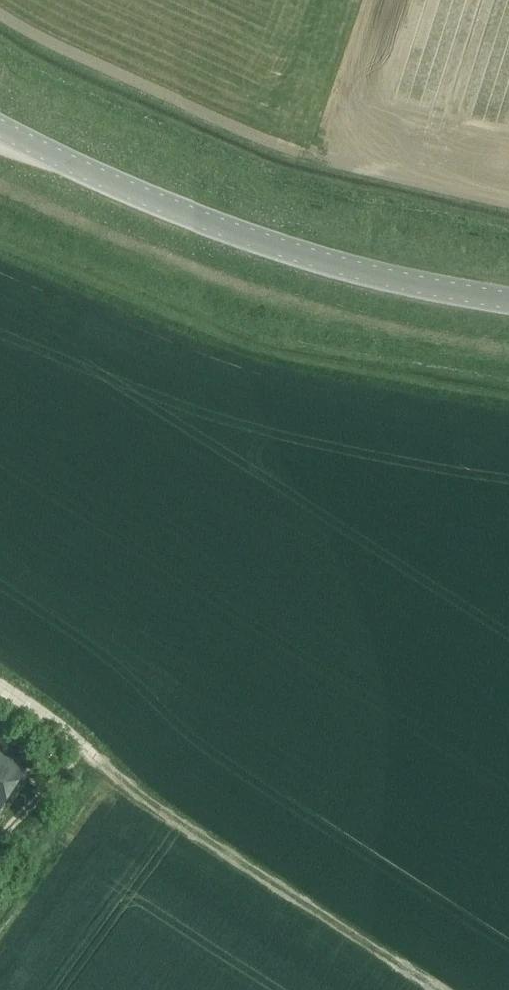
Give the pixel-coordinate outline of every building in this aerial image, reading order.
[(31,760),(0,740),(0,810),(31,760)]
